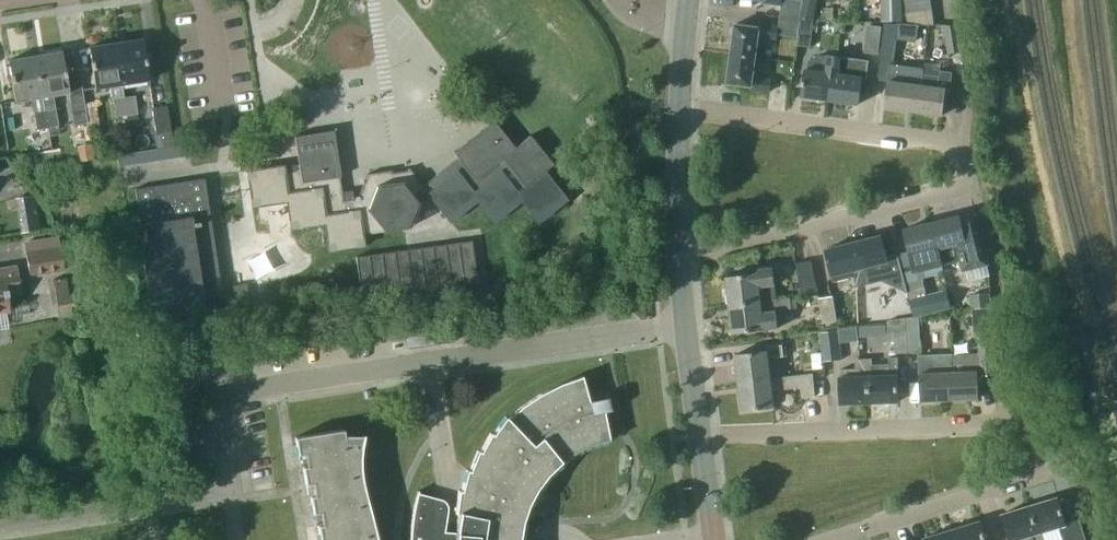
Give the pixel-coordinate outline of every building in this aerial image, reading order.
[(779,16),(800,19),(803,0),(803,1),(801,1),(794,0),(763,0),(762,3),(781,5),(779,16)] [(813,21),(813,20),(817,0),(803,0),(800,19),(813,21)] [(903,0),(881,0),(881,21),(903,20),(903,0)] [(929,0),(908,0),(905,0),(906,12),(930,9),(929,0)] [(930,9),(906,12),(907,22),(932,24),(930,9)] [(735,24),(731,53),(756,57),(758,37),(777,39),(777,35),(797,37),(800,19),(779,16),(778,27),(759,25),(758,27),(735,24)] [(800,19),(797,37),(797,45),(811,47),(813,21),(800,19)] [(898,24),(896,38),(916,40),(918,24),(898,21),(898,24)] [(898,24),(886,22),(885,22),(881,49),(894,49),(896,38),(898,24)] [(883,26),(867,24),(864,52),(880,54),(883,26)] [(957,25),(943,24),(948,54),(961,51),(957,25)] [(114,43),(120,83),(147,79),(141,39),(114,43)] [(120,83),(114,43),(87,47),(93,87),(120,83)] [(61,50),(34,55),(41,95),(43,110),(44,113),(55,111),(52,93),(54,93),(59,92),(68,90),(65,70),(63,60),(61,50)] [(756,57),(731,53),(727,84),(751,87),(751,89),(770,92),(771,80),(753,78),(756,57)] [(29,97),(41,95),(34,55),(6,60),(14,100),(29,97)] [(834,74),(838,74),(840,57),(828,56),(826,73),(804,70),(801,96),(831,100),(834,74)] [(869,61),(840,57),(838,74),(834,74),(831,100),(860,103),(864,78),(866,78),(869,61)] [(884,107),(913,111),(917,84),(920,85),(922,73),(923,68),(911,67),(910,73),(889,70),(884,107)] [(939,76),(922,73),(920,85),(917,84),(913,111),(943,114),(946,89),(949,89),(951,72),(939,71),(939,76)] [(71,97),(69,98),(72,113),(74,124),(86,122),(83,103),(82,95),(80,96),(71,97)] [(122,97),(125,115),(126,115),(127,121),(138,119),(134,95),(122,97)] [(125,115),(122,97),(112,98),(115,117),(125,115)] [(99,125),(95,101),(83,103),(86,122),(87,127),(99,125)] [(170,131),(166,105),(151,107),(155,133),(170,131)] [(43,110),(33,112),(36,129),(46,128),(44,113),(43,110)] [(55,111),(44,113),(46,128),(58,125),(55,111)] [(514,148),(492,120),(452,152),(459,161),(423,188),(410,171),(366,177),(356,196),(352,196),(351,190),(341,192),(339,177),(340,177),(333,130),(294,136),(298,164),(284,166),(283,164),(246,169),(251,206),(285,201),(289,227),(323,222),(327,249),(362,244),(360,233),(408,226),(420,202),(428,195),(449,221),(475,201),(491,222),(519,200),(537,222),(565,200),(542,172),(552,164),(529,135),(514,148)] [(221,296),(204,177),(134,188),(139,222),(135,223),(149,317),(204,309),(203,299),(221,296)] [(80,224),(77,210),(63,212),(65,226),(80,224)] [(937,248),(940,247),(945,264),(962,260),(964,270),(987,264),(975,214),(960,218),(960,215),(930,222),(937,248)] [(902,229),(912,272),(945,264),(940,247),(937,248),(930,222),(902,229)] [(868,283),(882,280),(907,291),(904,282),(897,253),(886,256),(881,235),(852,242),(859,268),(863,267),(868,283)] [(63,270),(58,237),(23,243),(28,275),(63,270)] [(476,284),(470,242),(355,260),(362,302),(476,284)] [(859,268),(852,242),(824,249),(832,281),(854,276),(856,286),(868,283),(863,267),(859,268)] [(816,288),(812,260),(796,262),(801,291),(816,288)] [(16,266),(0,268),(0,311),(8,310),(5,292),(20,290),(16,266)] [(729,304),(777,298),(775,286),(773,286),(772,278),(771,266),(756,268),(756,271),(725,275),(729,304)] [(70,315),(64,273),(52,274),(55,297),(57,296),(60,317),(70,315)] [(946,289),(927,294),(923,277),(904,282),(907,291),(913,316),(951,307),(946,289)] [(293,298),(291,284),(274,287),(277,301),(293,298)] [(992,306),(991,292),(970,295),(971,308),(992,306)] [(837,320),(832,294),(818,297),(823,323),(837,320)] [(796,296),(777,298),(729,304),(732,332),(776,327),(774,310),(798,307),(796,296)] [(904,318),(906,352),(921,352),(919,315),(904,318)] [(906,352),(904,318),(887,321),(888,331),(893,331),(895,352),(906,352)] [(449,343),(446,322),(434,324),(437,345),(449,343)] [(872,324),(859,325),(860,336),(873,335),(872,324)] [(843,359),(838,325),(819,328),(823,361),(843,359)] [(968,354),(947,355),(949,399),(979,397),(978,374),(995,373),(993,337),(978,338),(979,352),(967,353),(968,354)] [(770,378),(767,358),(783,356),(781,344),(765,346),(766,349),(734,353),(738,382),(770,378)] [(823,367),(821,353),(812,354),(813,368),(823,367)] [(949,399),(947,355),(919,356),(920,373),(919,373),(920,400),(949,399)] [(867,375),(868,402),(898,400),(897,375),(898,375),(898,357),(888,357),(888,363),(871,364),(872,375),(867,375)] [(872,375),(871,364),(871,358),(859,358),(855,358),(855,368),(840,369),(840,376),(838,376),(839,403),(868,402),(867,375),(872,375)] [(770,378),(738,382),(741,410),(773,406),(771,391),(801,387),(802,396),(815,395),(813,373),(770,378)] [(519,538),(523,518),(529,500),(540,483),(553,468),(568,456),(585,446),(604,440),(608,440),(602,411),(609,410),(609,408),(608,409),(605,397),(588,401),(580,376),(579,376),(559,383),(539,393),(521,405),(506,418),(503,417),(491,434),(488,432),(478,451),(476,450),(468,470),(465,469),(459,490),(457,490),(453,513),(456,514),(455,521),(455,522),(454,532),(443,531),(447,508),(446,507),(446,505),(445,503),(444,502),(443,501),(442,500),(440,499),(417,493),(417,491),(416,490),(415,494),(410,520),(409,539),(519,539),(519,538)] [(363,487),(361,478),(359,468),(359,458),(360,448),(363,435),(361,435),(360,436),(343,436),(342,429),(294,437),(297,454),(300,454),(304,484),(307,483),(312,513),(315,513),(319,539),(376,539),(363,487)] [(1030,504),(1038,532),(1043,531),(1060,526),(1064,539),(1081,539),(1086,539),(1079,518),(1067,522),(1059,496),(1030,504)] [(1030,504),(1002,513),(1010,539),(1012,539),(1046,539),(1043,531),(1038,532),(1030,504)] [(981,519),(953,528),(957,539),(987,539),(981,519)] [(953,528),(924,536),(925,539),(957,539),(953,528)]
